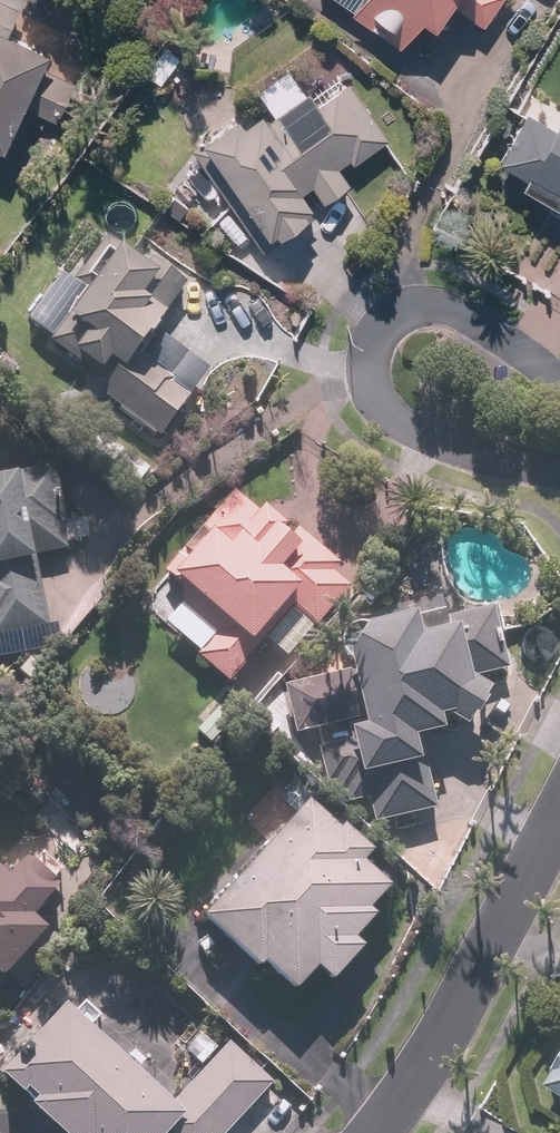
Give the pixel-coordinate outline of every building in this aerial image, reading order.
[(354,14),(406,46),(421,21),(435,30),(450,5),(491,29),(508,0),(363,0),(354,14)] [(7,146),(25,110),(57,126),(78,83),(47,67),(53,54),(0,27),(0,152),(7,146)] [(194,152),(167,187),(213,220),(231,205),(268,250),(315,210),(304,196),(309,192),(289,167),(291,165),(312,190),(315,187),(326,201),(350,181),(339,168),(352,158),(356,164),(392,134),(351,85),(325,106),(294,69),(262,96),(271,108),(250,125),(241,113),(194,152)] [(556,192),(546,210),(559,219),(559,104),(538,91),(499,158),(556,192)] [(166,277),(102,230),(31,320),(54,338),(50,344),(107,388),(100,396),(161,444),(217,373),(162,330),(170,319),(147,301),(166,277)] [(55,629),(40,557),(72,550),(54,466),(0,477),(0,640),(55,629)] [(239,492),(141,598),(232,687),(265,652),(257,644),(264,637),(287,658),(353,587),(338,573),(342,568),(301,530),(291,541),(284,534),(289,528),(265,506),(260,512),(239,492)] [(459,618),(456,607),(437,613),(443,631),(420,638),(414,617),(338,640),(347,668),(285,687),(295,735),(315,730),(326,782),(378,826),(440,811),(423,742),(447,736),(442,719),(449,717),(470,730),(494,694),(473,682),(512,673),(492,608),(459,618)] [(340,818),(332,827),(307,805),(204,920),(263,973),(268,968),(299,996),(321,971),(335,984),(367,948),(360,942),(379,921),(370,913),(392,889),(367,866),(376,856),(346,828),(349,825),(340,818)] [(53,935),(36,918),(63,891),(28,858),(9,877),(0,869),(0,989),(53,935)] [(273,1081),(211,1025),(190,1048),(199,1056),(195,1061),(206,1071),(176,1104),(93,1028),(103,1017),(79,995),(2,1077),(62,1132),(225,1132),(273,1081)] [(545,1091),(559,1100),(559,1069),(545,1091)]
